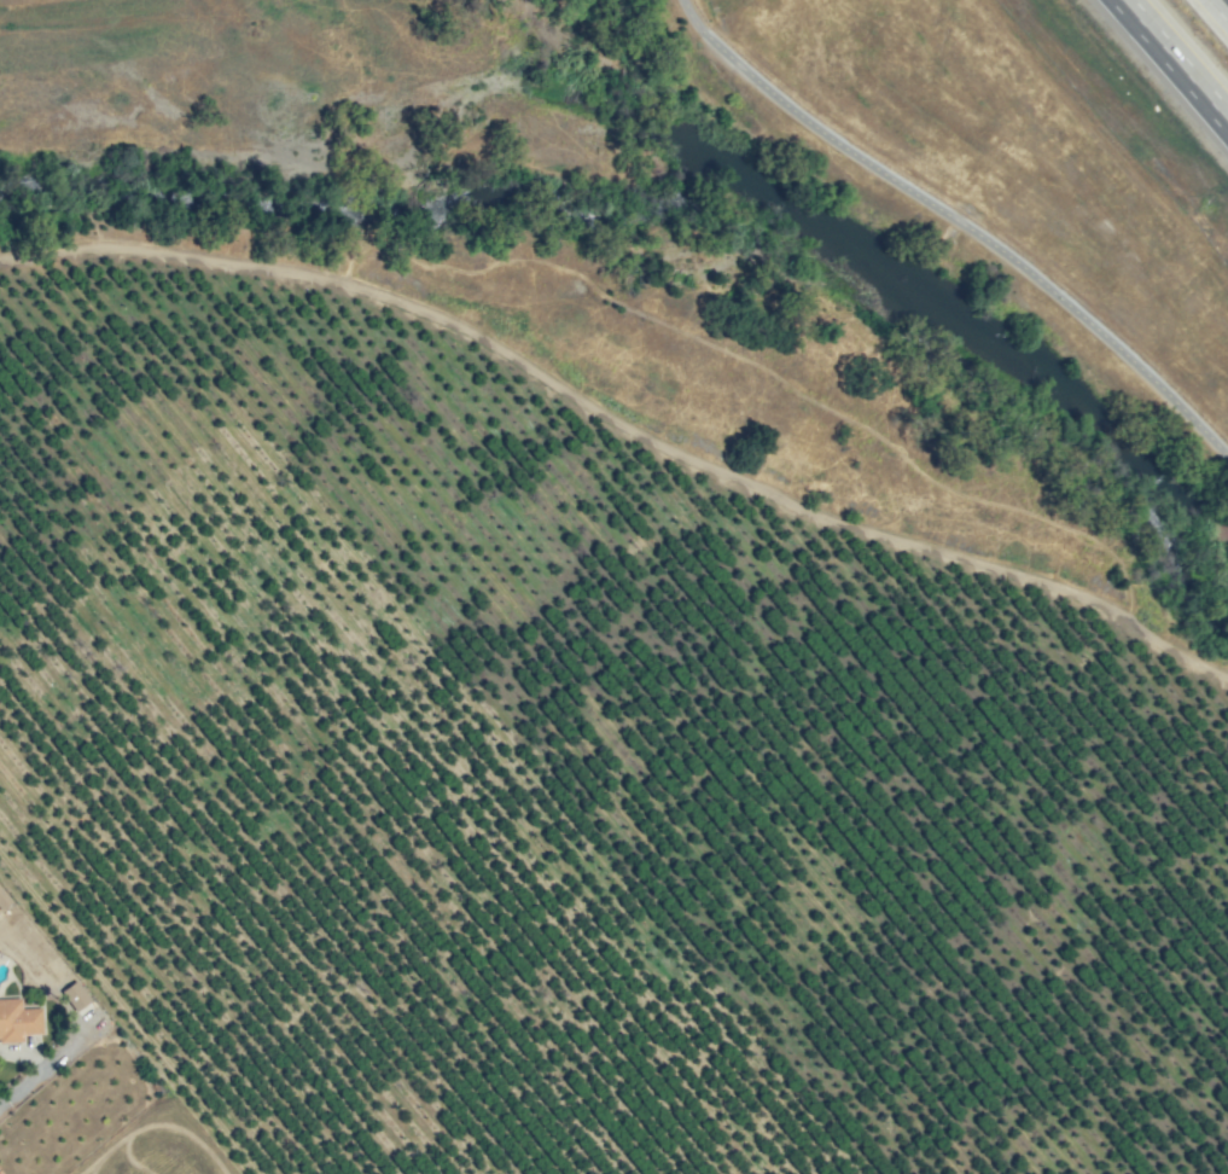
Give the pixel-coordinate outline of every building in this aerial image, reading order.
[(1,911),(0,909),(0,887),(12,901),(1,911)] [(75,1012),(60,992),(71,984),(69,982),(71,980),(72,981),(72,980),(74,982),(76,980),(91,1000),(75,1012)] [(23,1041),(0,1042),(0,999),(21,998),(21,1009),(41,1007),(42,1034),(22,1035),(23,1041)]
